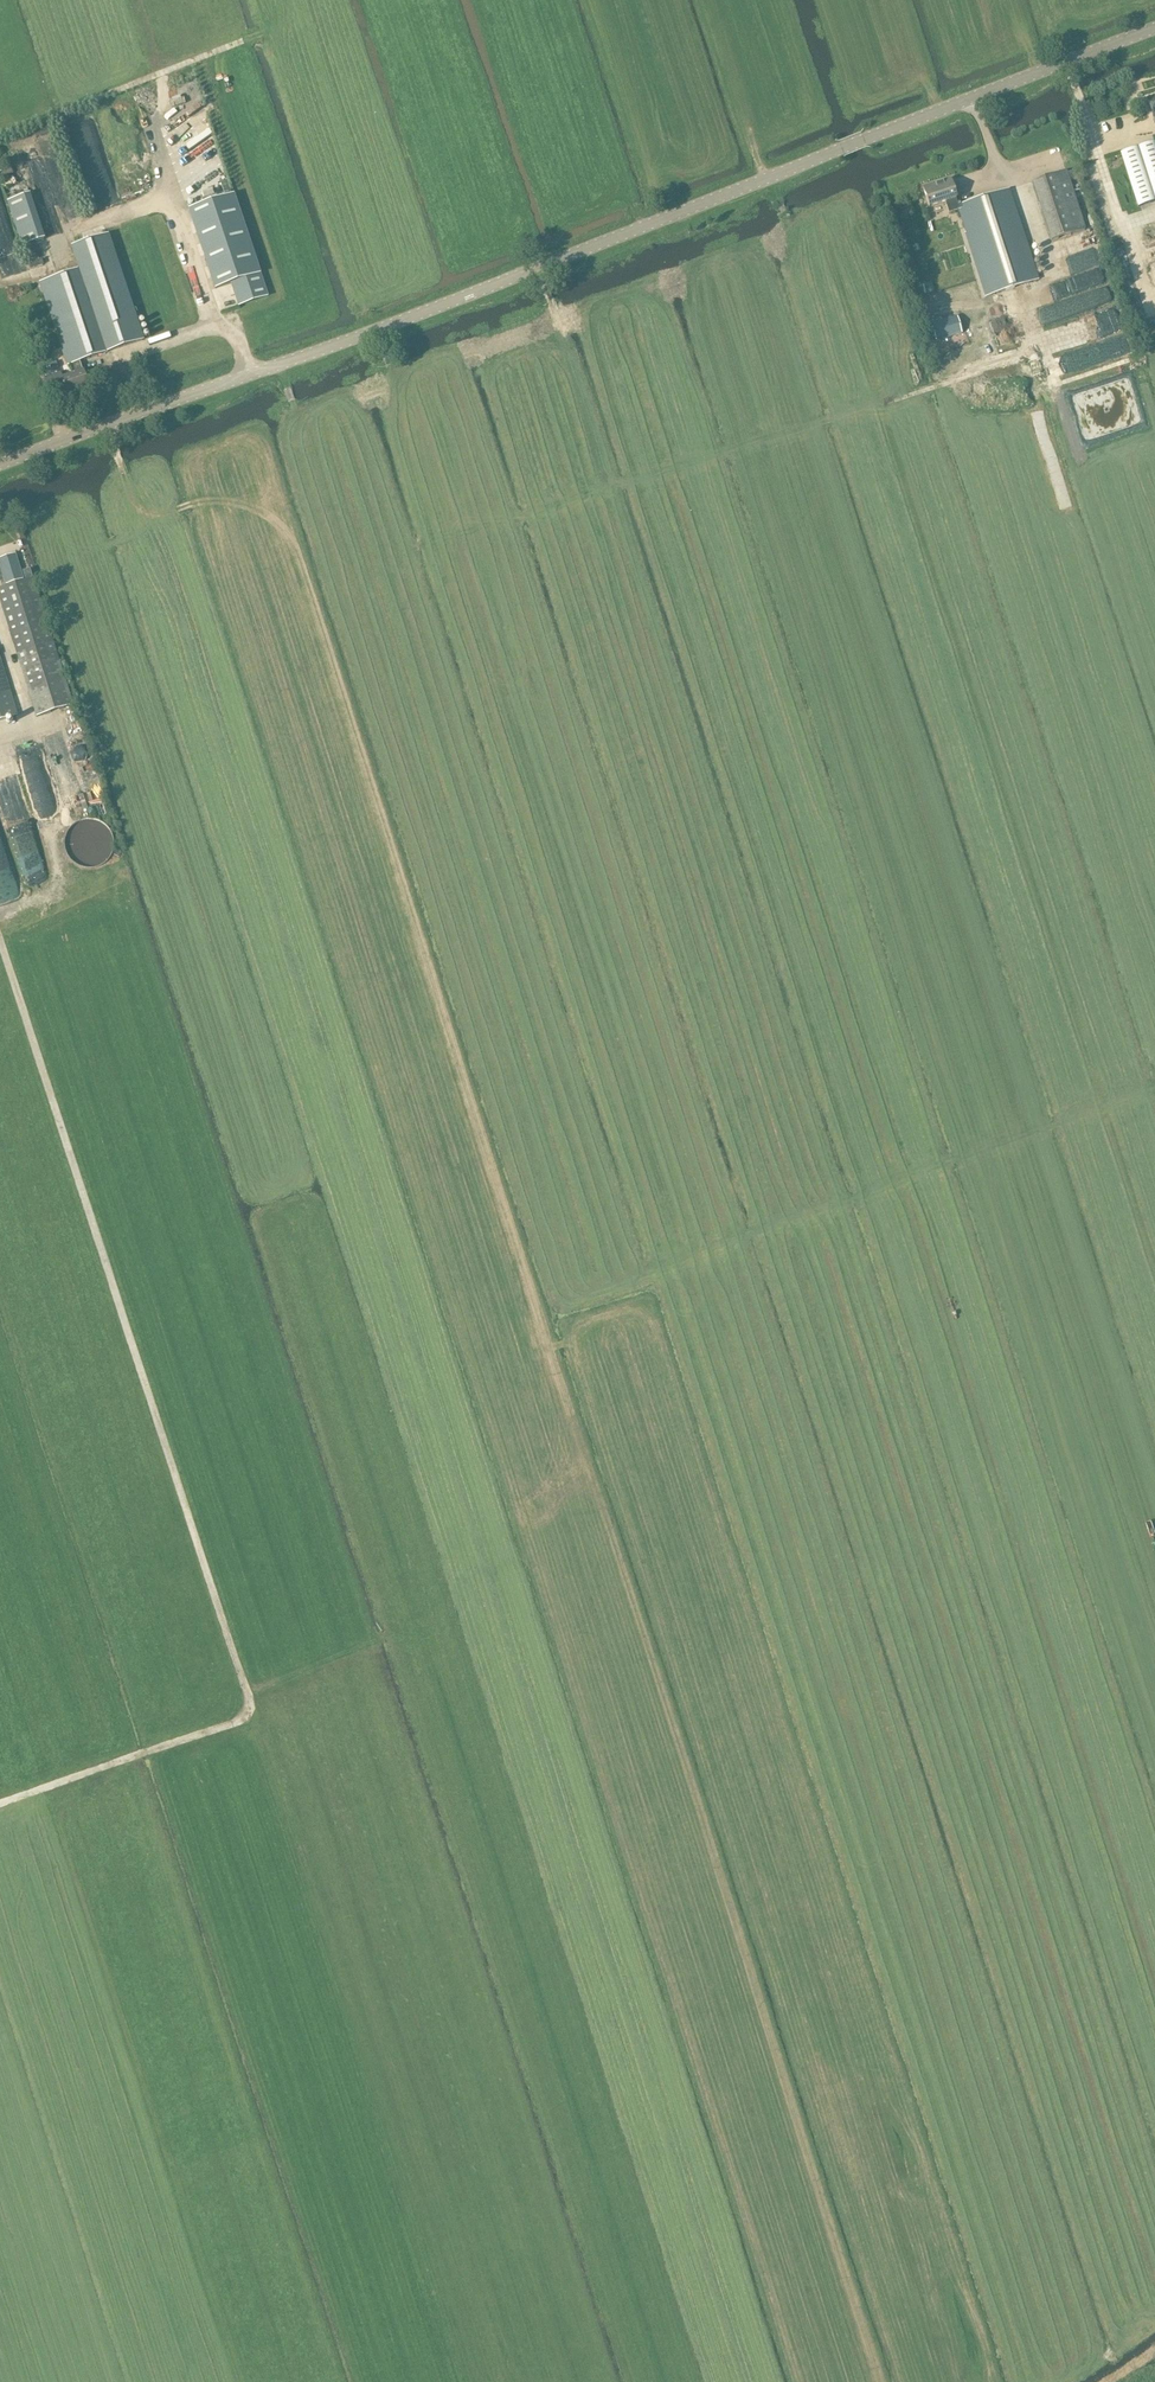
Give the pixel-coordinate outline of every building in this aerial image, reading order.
[(1138,207),(1154,202),(1154,142),(1121,152),(1138,207)] [(1072,150),(1060,154),(1065,169),(1077,164),(1072,150)] [(1050,240),(1085,229),(1066,171),(1031,182),(1050,240)] [(951,179),(923,188),(929,207),(945,202),(949,212),(958,209),(957,205),(955,198),(956,198),(951,179)] [(1039,280),(1010,189),(957,205),(986,296),(1039,280)] [(21,246),(44,238),(30,194),(7,201),(21,246)] [(239,306),(268,296),(234,195),(189,210),(215,289),(231,283),(239,306)] [(89,267),(40,283),(67,366),(69,365),(73,375),(62,378),(60,373),(45,378),(51,395),(66,390),(67,394),(88,387),(83,371),(84,371),(80,361),(143,340),(107,235),(81,244),(89,267)] [(963,333),(957,316),(931,325),(936,342),(963,333)] [(17,554),(0,559),(0,564),(6,585),(24,579),(17,554)] [(73,705),(32,579),(0,588),(0,598),(37,716),(73,705)] [(17,715),(0,660),(0,720),(17,715)] [(73,705),(37,716),(64,803),(100,791),(73,705)]
